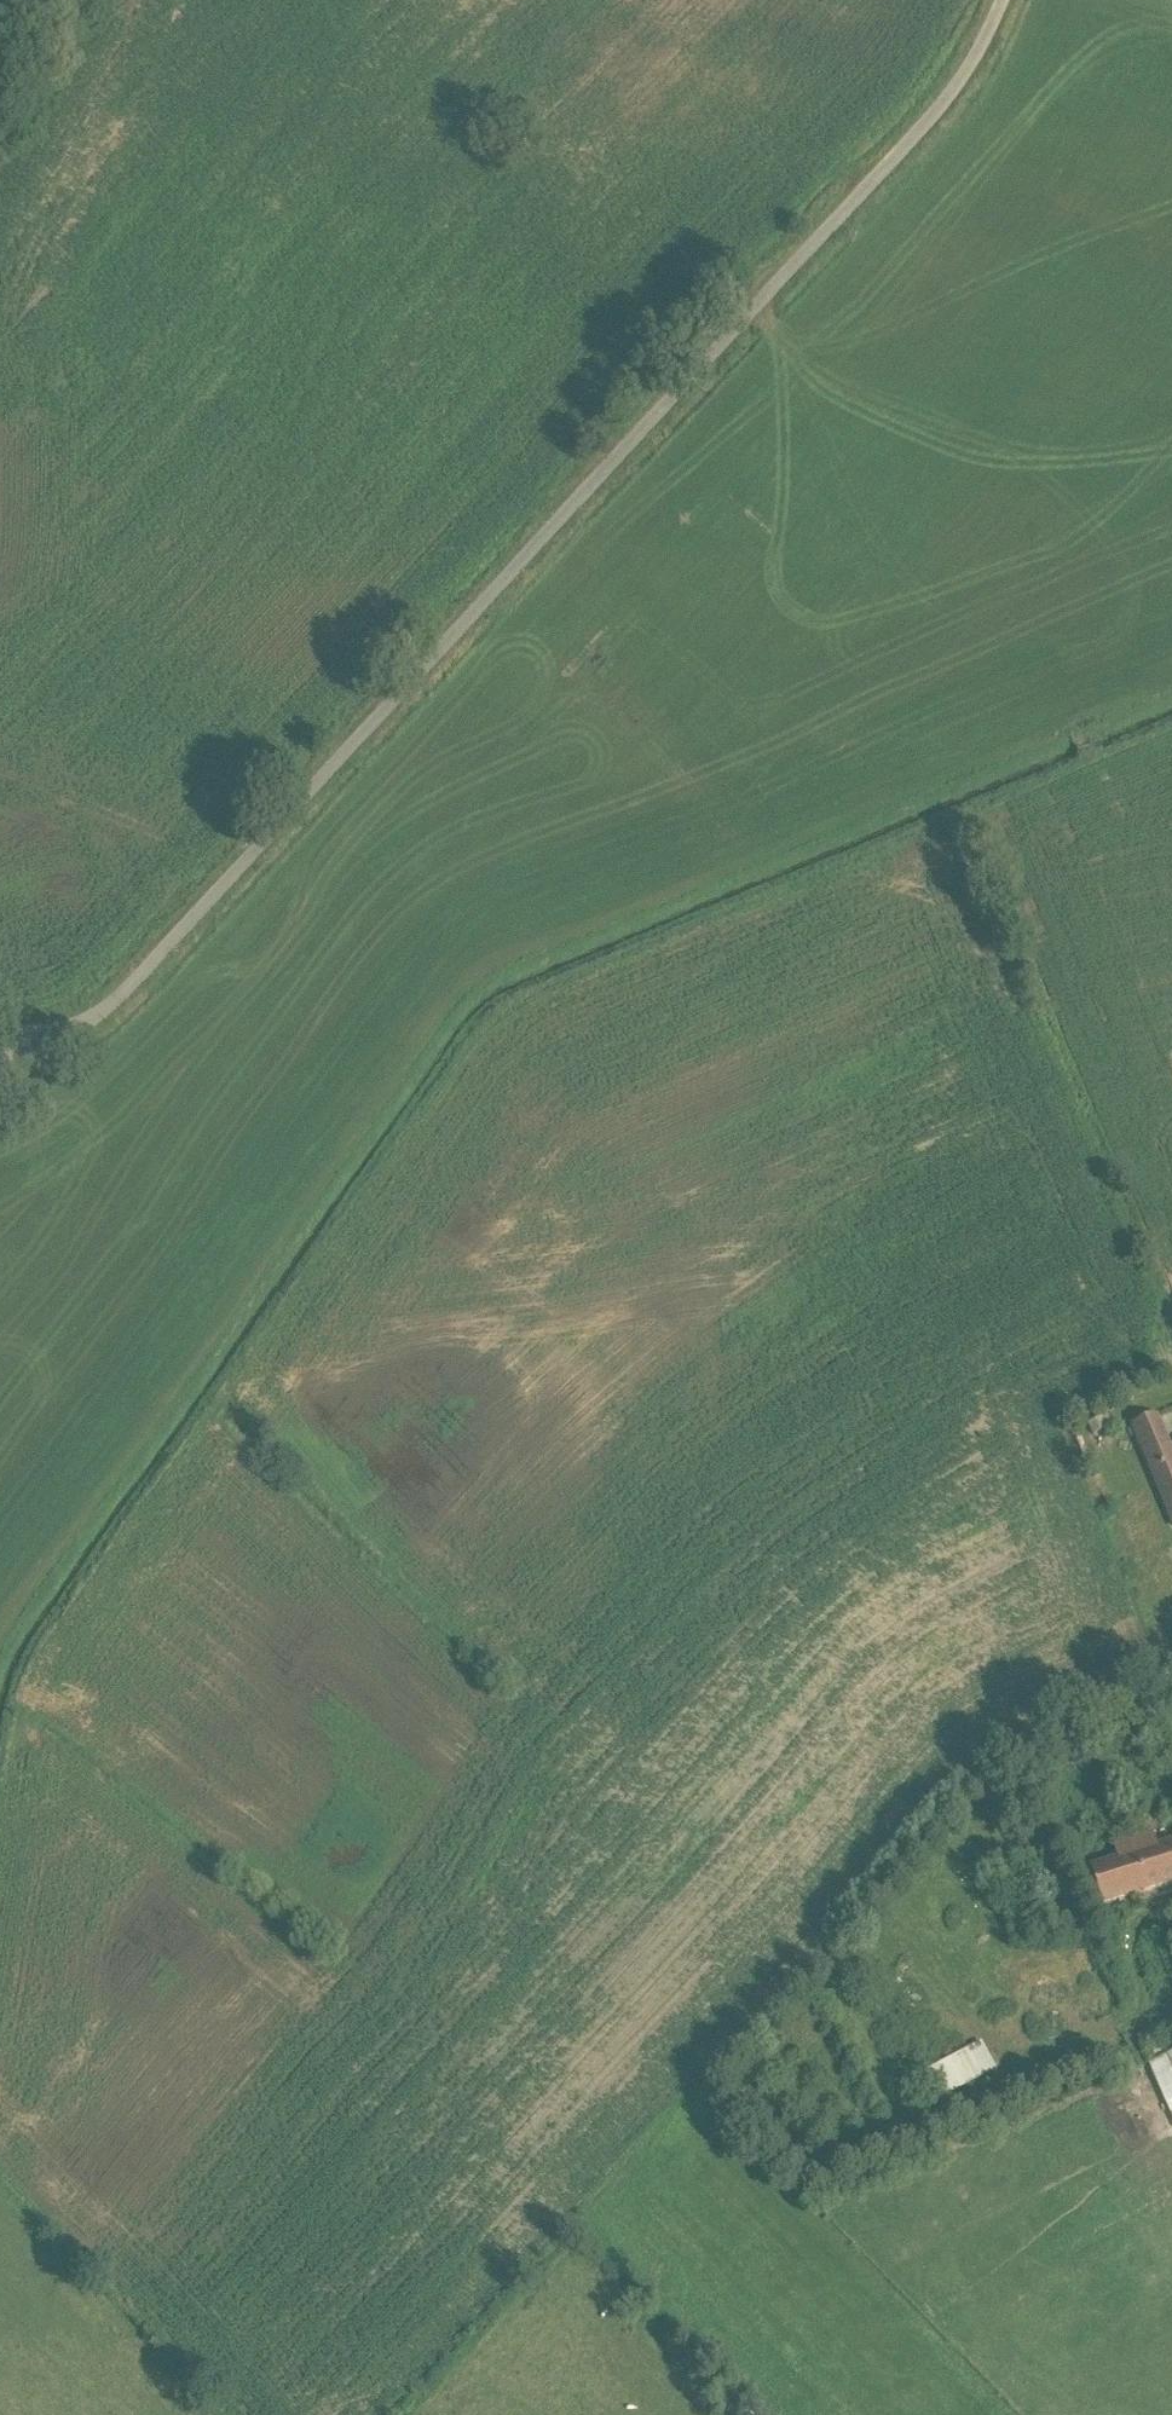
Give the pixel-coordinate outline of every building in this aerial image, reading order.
[(1155,1417),(1130,1428),(1171,1528),(1171,1457),(1155,1417)] [(1087,1868),(1100,1907),(1171,1885),(1171,1841),(1156,1846),(1150,1833),(1111,1847),(1115,1859),(1087,1868)] [(943,2098),(999,2068),(984,2039),(927,2068),(943,2098)] [(1147,2065),(1171,2120),(1171,2054),(1147,2065)]
